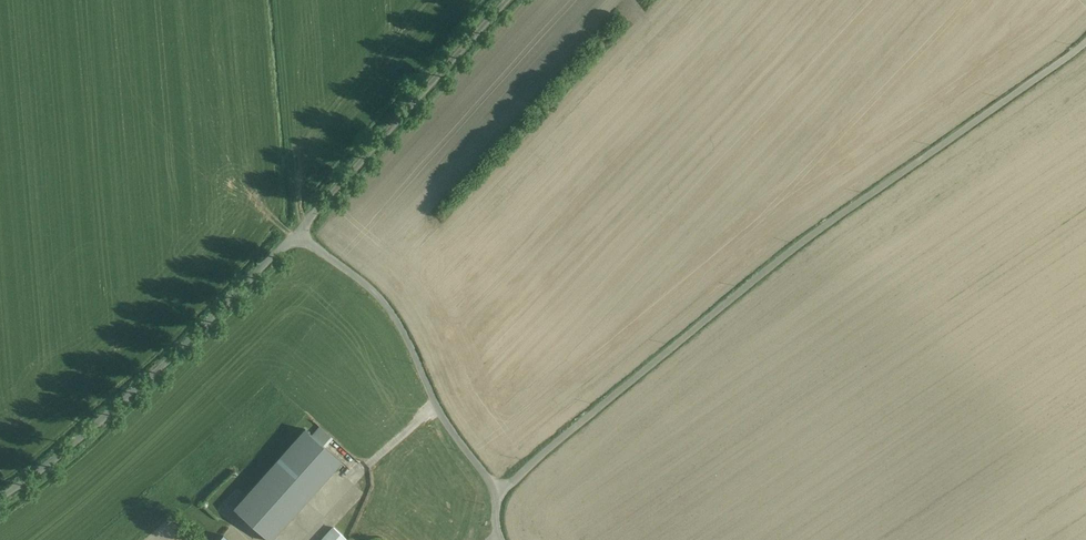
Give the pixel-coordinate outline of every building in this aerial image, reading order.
[(233,508),(269,539),(271,539),(342,462),(305,429),(233,508)] [(322,539),(346,539),(333,527),(322,539)]
